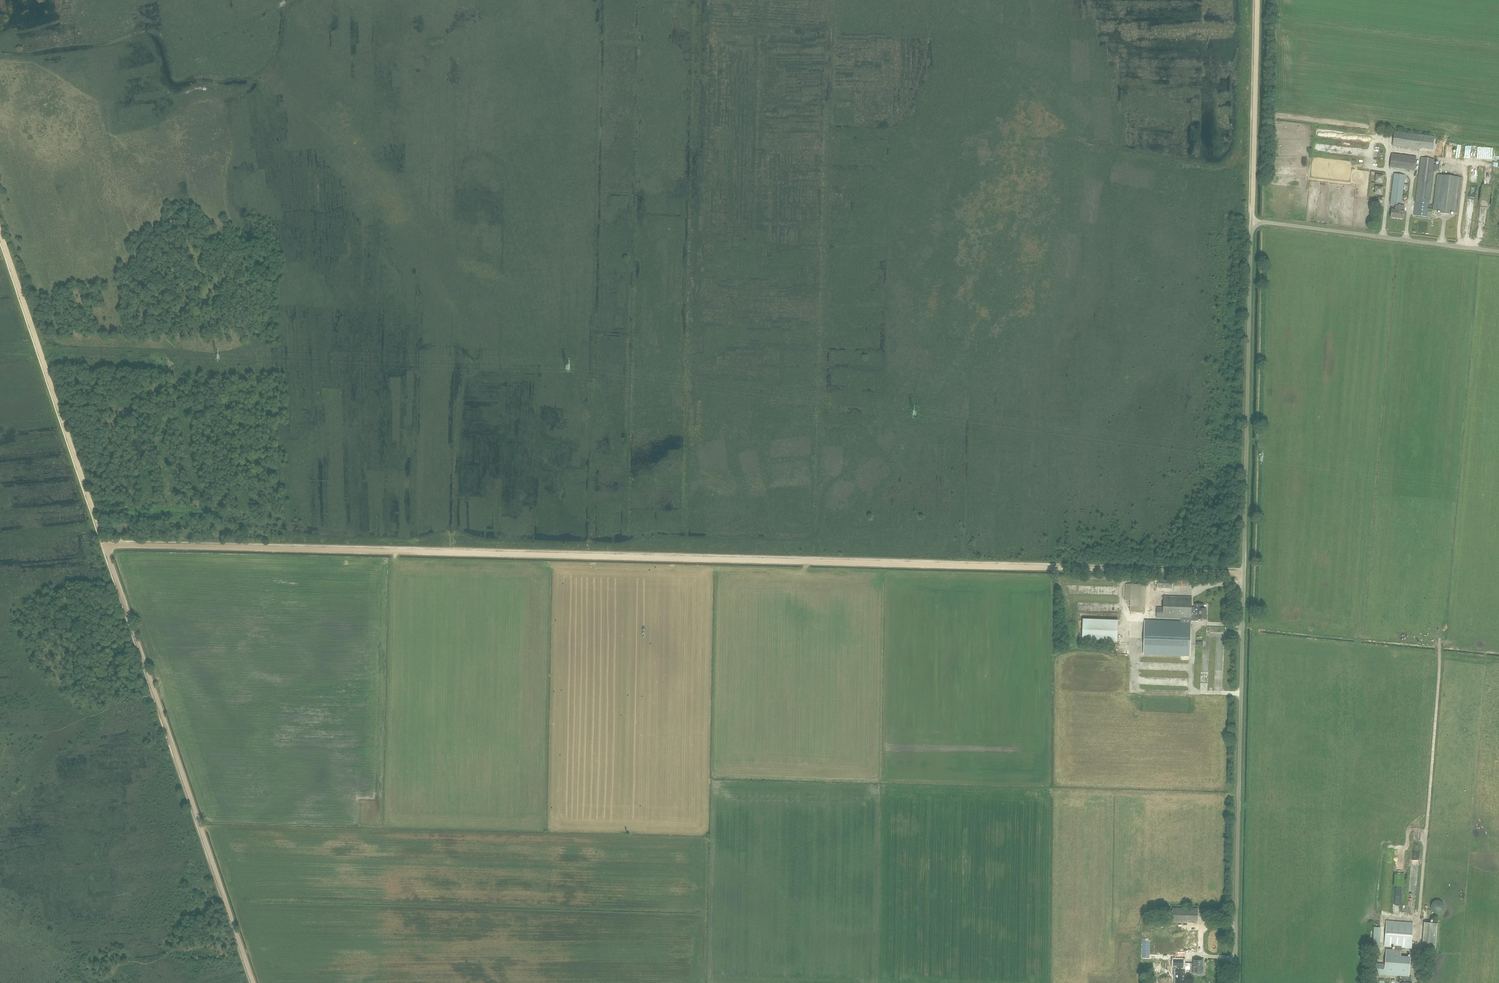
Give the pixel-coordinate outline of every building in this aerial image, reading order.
[(1433,150),(1434,137),(1394,132),(1393,146),(1419,149),(1420,148),(1433,150)] [(1414,171),(1416,157),(1392,154),(1390,168),(1414,171)] [(1434,159),(1421,158),(1414,215),(1427,217),(1428,209),(1433,210),(1458,213),(1462,178),(1437,175),(1433,206),(1428,205),(1434,159)] [(1404,211),(1404,206),(1401,206),(1405,175),(1394,174),(1390,205),(1395,205),(1394,210),(1392,210),(1391,218),(1403,220),(1404,211)] [(1179,586),(1180,580),(1158,580),(1157,588),(1172,588),(1172,586),(1179,586)] [(1207,620),(1207,615),(1206,615),(1206,609),(1203,609),(1204,604),(1195,604),(1194,607),(1191,607),(1192,597),(1164,596),(1163,607),(1157,607),(1156,618),(1185,619),(1185,623),(1145,621),(1144,655),(1190,657),(1190,639),(1191,621),(1199,621),(1199,619),(1207,620)] [(1117,642),(1118,620),(1082,619),(1082,641),(1117,642)] [(1435,914),(1439,914),(1442,912),(1444,909),(1444,905),(1443,902),(1440,900),(1436,900),(1433,902),(1431,905),(1431,909),(1432,912),(1435,914)] [(1173,908),(1172,922),(1198,923),(1198,909),(1173,908)] [(1413,923),(1386,921),(1384,946),(1395,947),(1395,949),(1386,949),(1385,964),(1376,963),(1375,974),(1401,976),(1401,982),(1412,982),(1411,982),(1411,977),(1409,976),(1410,957),(1400,956),(1401,947),(1411,948),(1413,923)] [(1175,977),(1175,982),(1185,982),(1185,971),(1183,971),(1183,960),(1173,960),(1173,977),(1175,977)]
